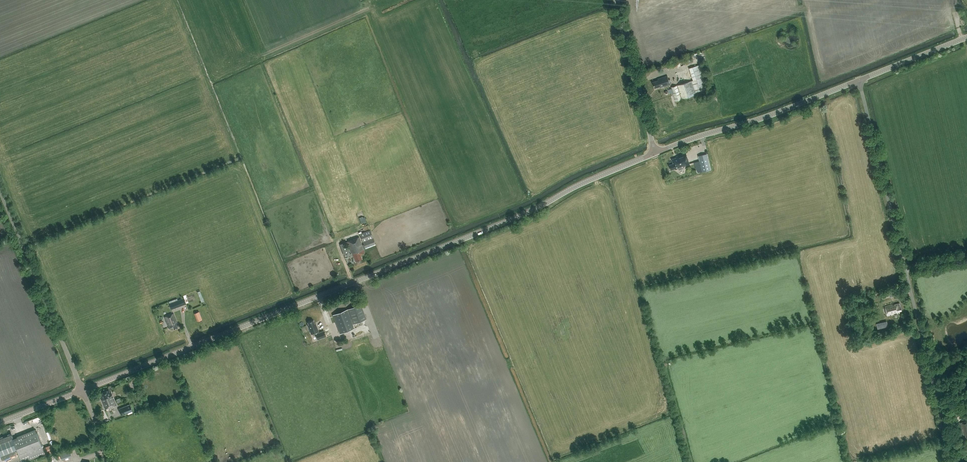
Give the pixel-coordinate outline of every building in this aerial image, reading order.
[(671,87),(675,101),(696,94),(695,92),(709,87),(705,76),(703,76),(700,68),(697,69),(696,65),(689,68),(693,80),(671,87)] [(664,87),(670,85),(667,76),(658,79),(659,80),(653,82),(655,88),(660,87),(664,86),(664,87)] [(684,167),(683,166),(689,164),(686,153),(675,156),(676,157),(671,159),(673,163),(669,164),(671,169),(674,168),(675,169),(678,168),(678,169),(679,169),(683,168),(684,167)] [(698,173),(702,171),(702,172),(710,170),(707,154),(707,153),(698,155),(700,160),(694,162),(696,169),(697,168),(698,173)] [(361,255),(366,254),(364,250),(376,245),(371,231),(360,235),(364,245),(363,246),(360,238),(346,243),(352,257),(353,256),(355,261),(363,259),(361,255)] [(345,242),(340,244),(343,254),(348,252),(345,242)] [(184,298),(169,303),(171,309),(186,304),(184,298)] [(900,313),(899,311),(902,311),(900,303),(885,306),(888,316),(900,313)] [(361,304),(347,309),(353,324),(367,319),(361,304)] [(347,309),(334,314),(341,333),(354,328),(347,309)] [(174,314),(165,318),(170,329),(173,327),(174,330),(178,328),(177,326),(178,325),(174,314)] [(315,325),(313,320),(307,322),(308,325),(311,334),(313,333),(313,335),(315,334),(317,340),(326,336),(324,330),(318,332),(318,331),(316,325),(315,325)] [(105,409),(115,405),(111,393),(109,394),(108,391),(100,394),(102,400),(101,400),(105,409)] [(959,402),(949,404),(952,417),(962,414),(959,402)] [(121,415),(133,411),(130,404),(123,407),(124,410),(120,411),(121,415)] [(15,450),(17,449),(22,461),(23,461),(44,454),(35,429),(17,437),(13,439),(0,444),(0,458),(1,458),(1,460),(16,454),(15,450)] [(9,433),(0,436),(0,444),(13,439),(11,433),(9,434),(9,433)] [(52,444),(42,448),(44,454),(45,455),(55,451),(52,444)] [(59,453),(61,459),(71,456),(69,450),(59,453)]
